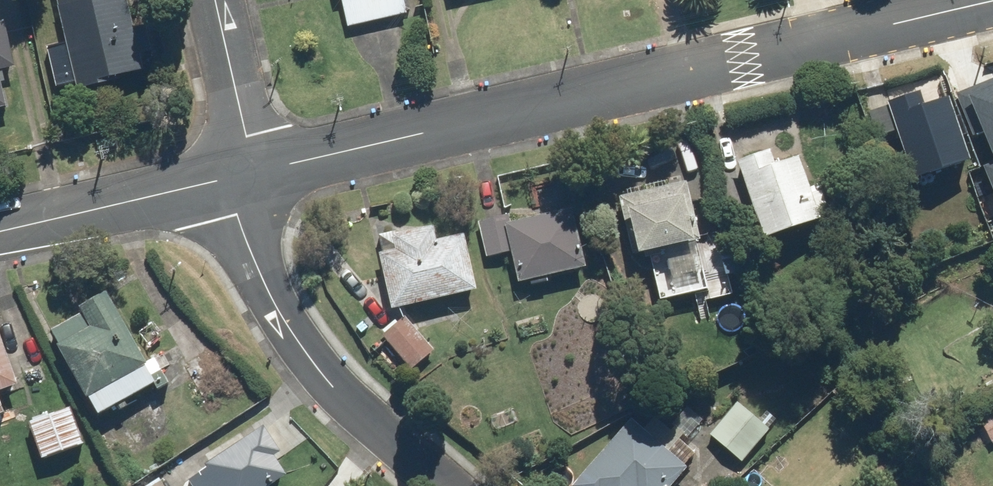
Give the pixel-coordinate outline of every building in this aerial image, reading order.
[(76,94),(141,78),(122,0),(53,0),(76,94)] [(333,3),(341,1),(347,26),(409,13),(406,0),(332,0),(333,3)] [(0,23),(0,74),(16,71),(8,22),(0,23)] [(991,212),(992,211),(992,81),(962,93),(988,157),(971,164),(991,212)] [(917,93),(885,102),(888,110),(868,116),(875,138),(894,132),(910,182),(966,165),(945,97),(921,105),(917,93)] [(739,167),(716,174),(726,206),(748,199),(760,239),(831,218),(821,185),(807,190),(797,157),(773,163),(769,148),(736,158),(739,167)] [(685,175),(615,193),(631,257),(648,253),(660,301),(705,290),(708,302),(746,292),(731,232),(701,240),(685,175)] [(480,257),(507,250),(515,284),(585,267),(571,209),(510,224),(507,212),(471,221),(480,257)] [(373,254),(386,313),(473,293),(459,235),(440,240),(436,223),(384,235),(387,251),(373,254)] [(144,362),(104,288),(71,305),(76,314),(47,329),(94,416),(150,386),(154,393),(170,384),(154,356),(144,362)] [(401,313),(378,335),(409,370),(433,348),(401,313)] [(14,389),(0,348),(0,394),(14,389)] [(771,426),(736,399),(706,436),(740,464),(771,426)] [(69,404),(25,418),(38,460),(83,446),(69,404)] [(978,420),(989,444),(992,443),(992,413),(978,420)] [(630,416),(568,485),(670,485),(697,456),(654,418),(645,428),(630,416)] [(283,477),(274,464),(283,457),(264,429),(185,481),(189,485),(270,485),(283,477)] [(144,485),(163,485),(158,478),(144,485)]
